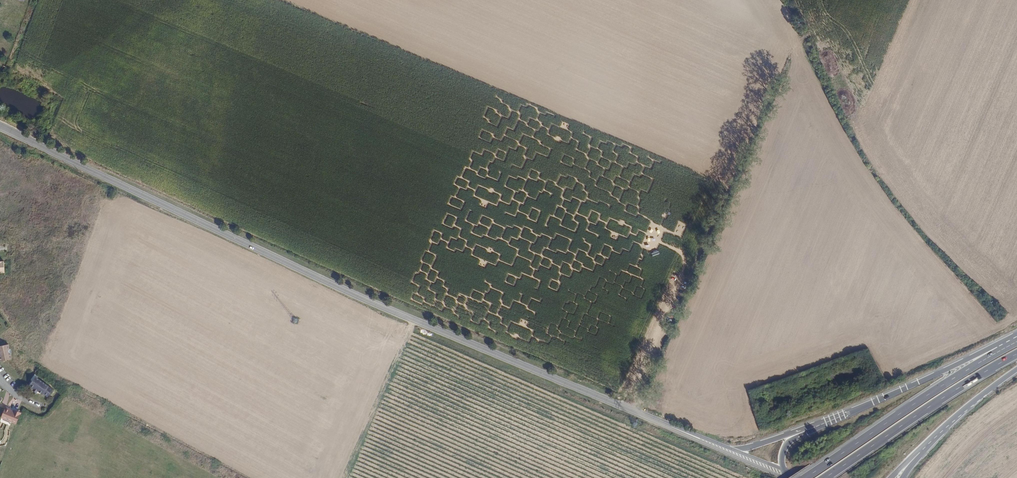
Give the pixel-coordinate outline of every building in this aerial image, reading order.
[(9,349),(8,344),(0,346),(0,359),(0,361),(11,359),(10,354),(9,355),(9,354),(8,351),(9,349)] [(32,381),(31,382),(29,386),(33,389),(34,390),(34,389),(38,391),(42,394),(43,394),(48,397),(53,390),(38,379),(36,378),(33,381),(32,381)] [(20,414),(14,411),(13,411),(12,412),(10,411),(10,409),(5,407),(1,417),(16,424),(20,414)]
